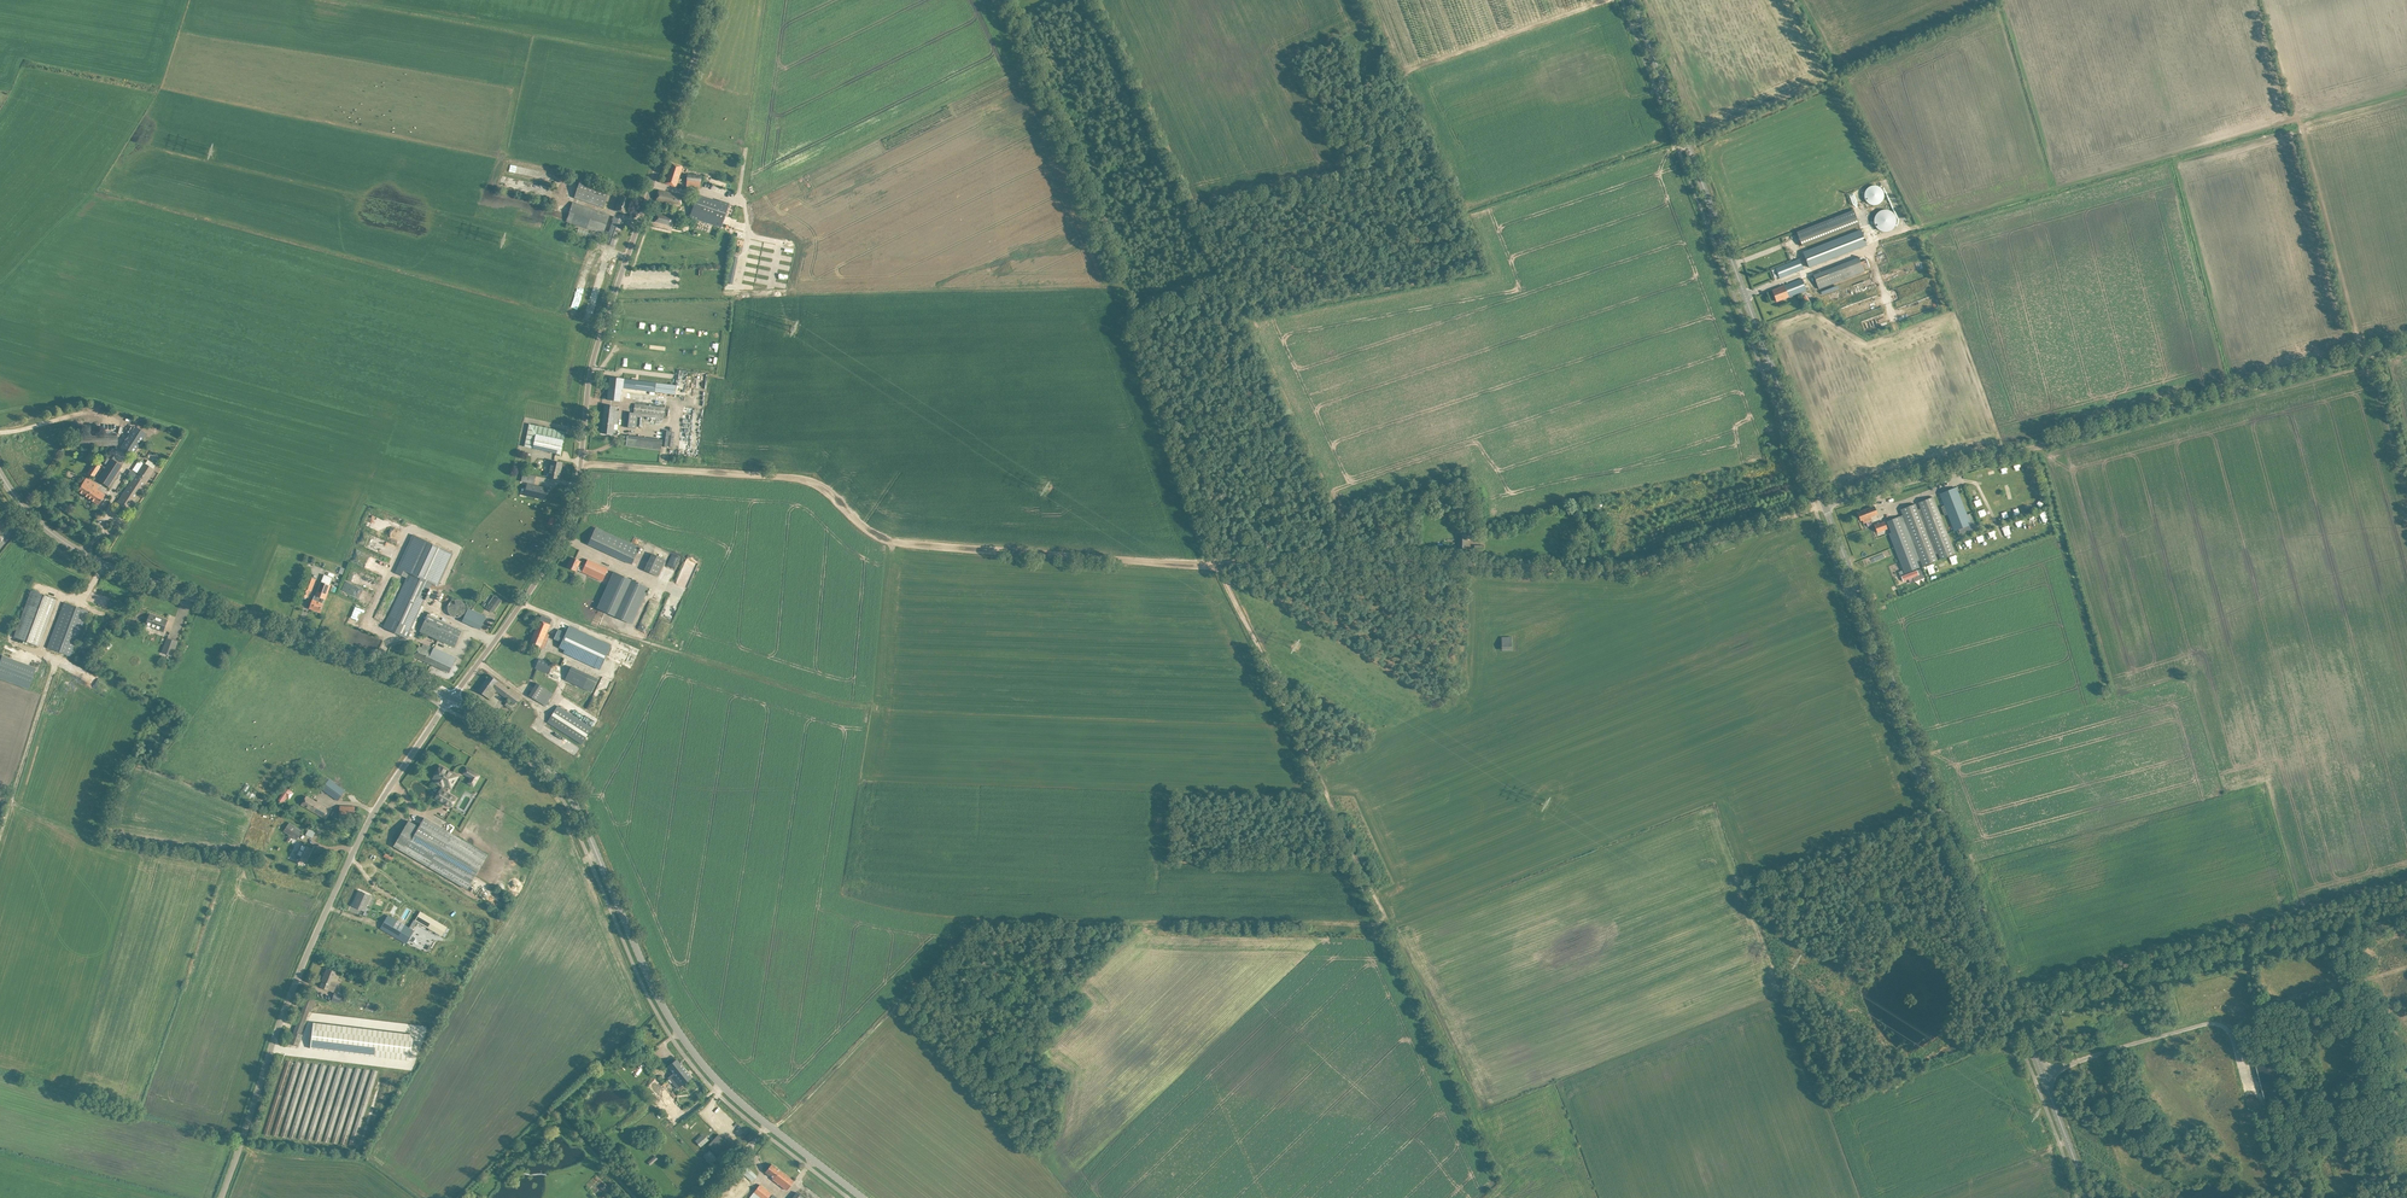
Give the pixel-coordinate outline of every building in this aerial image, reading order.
[(665,183),(670,185),(676,187),(682,166),(671,163),(665,183)] [(687,182),(686,188),(700,189),(701,176),(687,175),(686,182),(687,182)] [(575,198),(597,205),(603,207),(609,190),(581,180),(575,198)] [(1868,188),(1867,188),(1867,189),(1866,189),(1866,190),(1865,191),(1865,192),(1864,193),(1864,194),(1864,195),(1864,196),(1864,197),(1864,198),(1865,198),(1865,199),(1865,200),(1866,201),(1867,202),(1867,203),(1868,203),(1869,204),(1870,204),(1871,204),(1871,205),(1872,205),(1873,205),(1874,205),(1875,205),(1876,205),(1877,205),(1877,204),(1878,204),(1879,204),(1880,203),(1881,203),(1881,202),(1882,201),(1883,200),(1883,199),(1883,198),(1884,198),(1884,197),(1884,196),(1884,195),(1884,194),(1884,193),(1883,192),(1883,191),(1882,190),(1882,189),(1881,189),(1881,188),(1880,188),(1880,187),(1879,187),(1878,186),(1877,186),(1876,186),(1875,185),(1874,185),(1873,185),(1872,186),(1871,186),(1870,186),(1869,187),(1868,187),(1868,188)] [(656,200),(662,202),(680,206),(682,195),(659,190),(656,200)] [(620,195),(615,210),(626,214),(631,198),(620,195)] [(697,195),(689,216),(690,217),(689,220),(693,221),(694,218),(719,227),(728,204),(718,200),(717,202),(714,212),(703,208),(707,199),(697,195)] [(573,202),(566,222),(603,234),(610,215),(573,202)] [(1874,219),(1874,220),(1874,221),(1874,222),(1874,223),(1874,224),(1875,225),(1875,226),(1876,227),(1877,228),(1878,229),(1879,230),(1880,230),(1881,231),(1882,231),(1883,231),(1884,231),(1885,231),(1886,231),(1887,231),(1888,231),(1889,231),(1889,230),(1890,230),(1891,229),(1892,229),(1893,228),(1894,227),(1894,226),(1895,225),(1895,224),(1895,223),(1896,223),(1896,222),(1896,221),(1896,220),(1896,219),(1896,218),(1895,217),(1895,216),(1895,215),(1894,214),(1893,213),(1892,212),(1891,211),(1890,211),(1889,210),(1888,210),(1887,210),(1887,209),(1886,209),(1885,209),(1884,209),(1883,209),(1882,210),(1881,210),(1880,210),(1879,211),(1878,211),(1878,212),(1877,212),(1876,213),(1876,214),(1875,215),(1874,216),(1874,217),(1874,218),(1874,219)] [(1826,221),(1797,232),(1802,246),(1831,235),(1859,224),(1853,210),(1826,221)] [(657,215),(655,221),(670,225),(672,218),(657,215)] [(562,216),(549,222),(555,236),(568,229),(562,216)] [(614,216),(609,232),(606,231),(602,242),(615,246),(624,220),(614,216)] [(1861,230),(1804,252),(1810,266),(1867,244),(1861,230)] [(1858,257),(1813,274),(1819,288),(1864,271),(1858,257)] [(1799,259),(1781,266),(1776,268),(1780,278),(1803,269),(1799,259)] [(1802,279),(1778,288),(1772,290),(1777,302),(1806,290),(1802,279)] [(575,312),(582,294),(575,291),(568,310),(575,312)] [(620,401),(622,387),(675,394),(676,386),(624,379),(610,377),(607,400),(620,401)] [(634,428),(636,416),(663,419),(664,408),(635,404),(633,413),(625,412),(623,427),(634,428)] [(615,406),(611,406),(605,405),(602,433),(615,435),(615,429),(616,430),(617,424),(619,411),(614,410),(615,406)] [(529,424),(524,447),(560,454),(565,432),(529,424)] [(120,450),(119,452),(130,460),(144,437),(143,437),(134,431),(133,430),(120,450)] [(122,434),(76,434),(76,446),(122,446),(122,434)] [(628,446),(663,449),(664,441),(629,437),(628,446)] [(114,454),(97,479),(108,486),(124,461),(114,454)] [(95,461),(87,473),(93,477),(101,465),(95,461)] [(548,477),(553,478),(559,479),(562,463),(552,461),(548,477)] [(143,463),(117,504),(127,510),(153,470),(143,463)] [(96,484),(86,478),(77,491),(98,505),(105,495),(94,487),(96,484)] [(528,485),(525,496),(545,500),(547,489),(528,485)] [(1954,531),(1958,529),(1960,534),(1970,530),(1968,525),(1970,524),(1956,488),(1939,494),(1944,505),(1941,507),(1944,515),(1947,514),(1954,531)] [(1955,553),(1933,497),(1918,502),(1921,508),(1917,510),(1915,504),(1900,509),(1903,515),(1887,521),(1891,532),(1889,533),(1905,573),(1919,567),(1917,561),(1920,560),(1923,566),(1937,560),(1935,554),(1938,553),(1941,559),(1955,553)] [(1862,520),(1863,522),(1863,523),(1872,520),(1870,517),(1877,514),(1875,506),(1857,513),(1860,521),(1862,520)] [(2040,512),(2042,521),(2049,520),(2046,510),(2040,512)] [(1874,525),(1877,533),(1887,530),(1884,522),(1874,525)] [(2004,533),(2010,530),(2008,525),(2001,527),(2004,533)] [(588,545),(632,565),(640,547),(596,527),(588,545)] [(1458,533),(1458,548),(1467,548),(1467,534),(1458,533)] [(407,578),(384,628),(406,638),(432,583),(437,586),(452,553),(414,535),(396,573),(407,578)] [(646,570),(660,576),(668,559),(654,552),(646,570)] [(571,557),(567,567),(576,571),(576,569),(603,582),(609,569),(588,559),(586,564),(571,557)] [(1903,581),(1905,580),(1913,577),(1914,582),(1924,578),(1922,574),(1920,569),(1904,575),(1901,576),(1903,581)] [(615,572),(598,608),(632,624),(648,587),(615,572)] [(301,596),(307,598),(310,591),(312,591),(316,580),(308,577),(301,596)] [(325,599),(330,585),(321,582),(315,596),(314,595),(309,608),(320,612),(323,604),(324,599),(325,599)] [(492,591),(486,587),(482,593),(488,598),(492,591)] [(31,590),(29,596),(14,637),(38,646),(56,599),(31,590)] [(487,608),(488,609),(493,613),(501,600),(495,596),(494,597),(495,597),(487,608)] [(447,607),(447,608),(447,609),(447,610),(447,611),(448,612),(448,613),(449,614),(450,614),(450,615),(451,616),(452,616),(453,616),(455,617),(456,617),(457,617),(458,616),(459,616),(460,616),(461,615),(462,615),(463,614),(463,613),(464,612),(464,611),(464,610),(465,610),(465,609),(465,608),(465,607),(465,606),(465,605),(464,604),(464,603),(463,602),(462,601),(461,600),(460,600),(459,599),(457,599),(456,598),(455,598),(454,599),(453,599),(452,599),(451,600),(450,601),(449,601),(449,602),(448,603),(447,604),(447,605),(447,606),(447,607)] [(64,602),(62,608),(47,647),(71,656),(88,611),(64,602)] [(462,621),(475,627),(480,629),(486,616),(468,608),(462,621)] [(428,613),(420,631),(455,647),(463,630),(428,613)] [(168,620),(150,614),(145,627),(151,629),(151,628),(163,632),(164,630),(168,620)] [(348,622),(359,626),(362,619),(351,614),(348,622)] [(529,644),(535,646),(543,650),(545,645),(542,644),(544,637),(547,638),(549,635),(546,633),(552,619),(541,615),(529,644)] [(569,625),(566,632),(558,629),(553,639),(567,645),(564,652),(600,669),(609,649),(611,645),(569,625)] [(1500,636),(1500,650),(1510,650),(1510,636),(1500,636)] [(168,638),(163,652),(171,655),(177,641),(168,638)] [(425,645),(423,648),(419,646),(414,656),(449,673),(456,658),(434,647),(433,648),(425,645)] [(28,689),(36,668),(2,655),(0,660),(0,678),(28,689)] [(539,658),(535,668),(548,674),(552,664),(539,658)] [(70,662),(66,667),(77,675),(81,670),(70,662)] [(597,679),(589,675),(571,666),(565,679),(583,687),(591,692),(597,679)] [(508,672),(505,677),(518,687),(522,682),(508,672)] [(509,689),(495,678),(490,675),(478,691),(490,699),(495,692),(496,693),(497,692),(514,705),(521,696),(510,688),(509,689)] [(537,683),(529,695),(545,706),(553,694),(537,683)] [(558,706),(551,717),(548,722),(582,744),(592,728),(558,706)] [(435,782),(442,786),(441,788),(445,790),(454,774),(447,770),(446,772),(439,768),(435,776),(438,778),(435,782)] [(464,773),(470,777),(467,782),(473,786),(479,775),(467,768),(464,773)] [(326,777),(319,787),(338,800),(345,791),(326,777)] [(283,794),(278,799),(283,803),(292,791),(285,786),(281,792),(283,794)] [(436,798),(451,807),(456,798),(441,789),(436,798)] [(306,796),(303,801),(302,804),(321,816),(326,819),(331,810),(306,796)] [(340,805),(339,818),(354,819),(355,806),(340,805)] [(419,827),(404,852),(467,889),(487,855),(424,818),(419,827)] [(419,827),(417,826),(409,821),(394,846),(403,851),(404,852),(419,827)] [(290,823),(285,831),(296,839),(301,831),(290,823)] [(293,860),(297,862),(302,865),(306,857),(308,857),(312,849),(301,843),(293,860)] [(386,851),(383,856),(391,861),(394,856),(386,851)] [(354,906),(359,909),(362,910),(365,905),(366,906),(370,896),(359,890),(357,895),(359,896),(354,906)] [(442,935),(447,927),(420,911),(415,920),(442,935)] [(387,915),(380,928),(406,943),(413,930),(387,915)] [(321,987),(326,989),(333,992),(337,983),(333,981),(337,973),(333,971),(327,969),(323,978),(324,979),(321,987)] [(336,993),(334,997),(333,1000),(340,1003),(341,1000),(346,1002),(347,998),(342,996),(342,995),(336,993)] [(367,1002),(366,1008),(376,1012),(378,1006),(367,1002)] [(414,1034),(314,1022),(311,1048),(410,1060),(414,1034)] [(2273,1051),(2253,1057),(2265,1104),(2286,1099),(2273,1051)] [(287,1081),(294,1055),(289,1053),(281,1079),(287,1081)] [(296,1076),(304,1056),(299,1054),(291,1074),(296,1076)] [(306,1079),(312,1056),(306,1055),(300,1077),(306,1079)] [(315,1056),(309,1074),(315,1076),(321,1058),(315,1056)] [(325,1057),(318,1075),(323,1077),(329,1059),(325,1057)] [(327,1074),(333,1075),(338,1060),(332,1058),(327,1074)] [(335,1076),(341,1078),(346,1061),(341,1059),(335,1076)] [(676,1059),(672,1063),(668,1065),(675,1074),(674,1075),(673,1074),(669,1077),(678,1088),(687,1081),(692,1078),(676,1059)] [(350,1060),(343,1080),(349,1082),(355,1062),(350,1060)] [(365,1086),(372,1063),(365,1061),(365,1062),(358,1060),(352,1080),(354,1080),(353,1083),(358,1084),(365,1086)] [(374,1062),(367,1090),(360,1088),(359,1090),(365,1092),(364,1095),(371,1097),(380,1064),(374,1062)] [(384,1064),(374,1094),(379,1096),(389,1066),(384,1064)] [(652,1090),(659,1084),(650,1072),(638,1081),(644,1089),(649,1086),(652,1090)] [(718,1155),(729,1144),(718,1134),(708,1145),(718,1155)] [(657,1159),(655,1156),(648,1162),(650,1165),(657,1159)] [(771,1164),(765,1172),(773,1178),(772,1179),(787,1190),(794,1181),(771,1164)] [(746,1166),(741,1172),(752,1182),(757,1176),(746,1166)] [(600,1188),(607,1194),(608,1193),(608,1192),(610,1190),(610,1191),(612,1189),(605,1182),(602,1185),(602,1186),(602,1187),(601,1186),(600,1188)] [(749,1197),(750,1197),(768,1197),(772,1194),(760,1184),(749,1197)]
